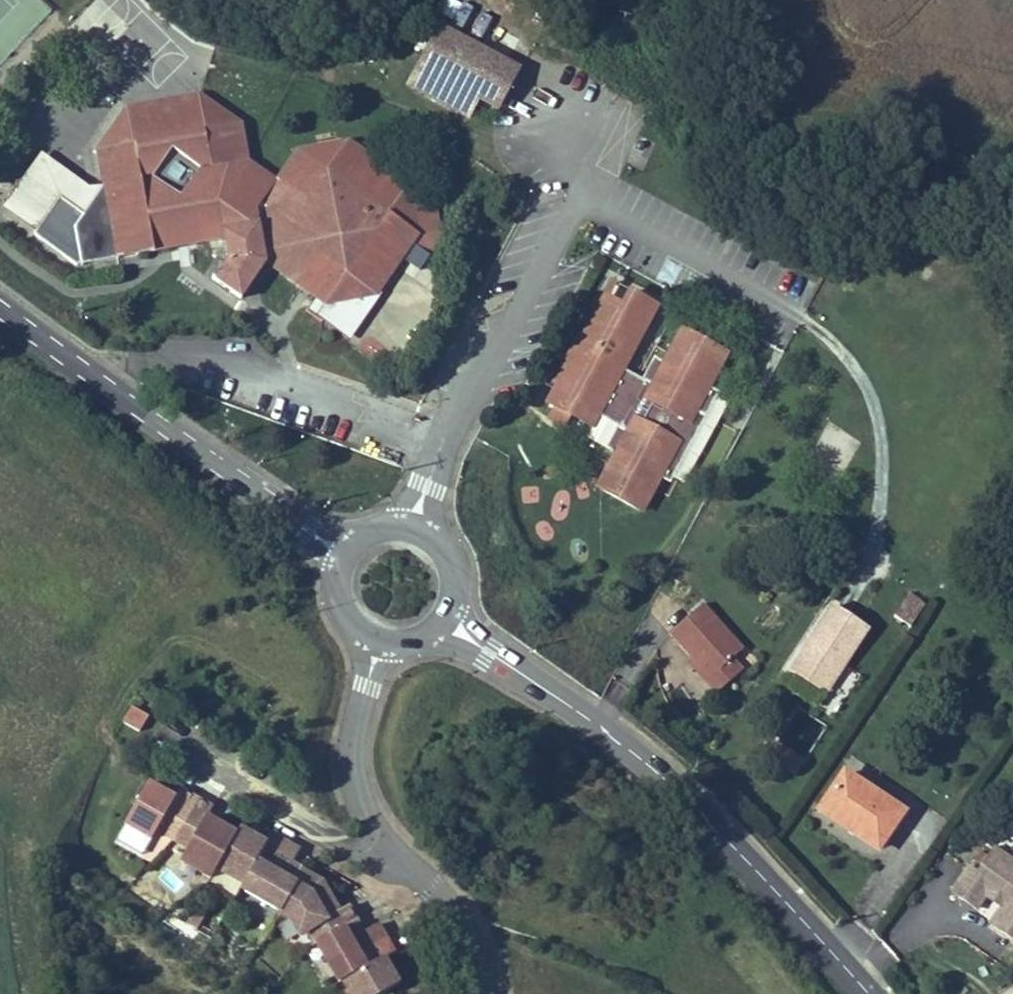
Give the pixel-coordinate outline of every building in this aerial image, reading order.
[(85,29),(74,18),(56,36),(67,47),(85,29)] [(516,72),(439,31),(411,86),(468,116),(478,97),(498,107),(516,72)] [(116,258),(225,239),(228,260),(215,280),(241,298),(265,263),(325,305),(346,274),(398,265),(419,235),(410,183),(422,166),(380,137),(368,155),(349,141),(297,150),(276,180),(249,162),(242,124),(199,95),(127,108),(97,151),(103,186),(116,258)] [(41,154),(4,203),(37,228),(62,195),(85,212),(75,225),(82,264),(116,258),(103,186),(88,189),(41,154)] [(62,195),(37,228),(34,233),(78,265),(82,264),(75,225),(85,212),(62,195)] [(398,265),(346,274),(325,305),(376,296),(398,265)] [(613,323),(595,314),(545,409),(553,413),(547,425),(561,432),(574,408),(596,420),(616,430),(626,436),(614,458),(598,489),(642,512),(658,481),(678,444),(669,440),(679,421),(687,426),(704,395),(723,358),(679,335),(660,372),(648,394),(638,388),(618,378),(652,314),(626,300),(620,311),(613,323)] [(620,311),(602,302),(595,314),(613,323),(620,311)] [(650,366),(638,388),(648,394),(660,372),(650,366)] [(678,444),(658,481),(669,486),(714,400),(704,395),(687,426),(679,421),(669,440),(678,444)] [(574,408),(561,432),(583,444),(596,420),(574,408)] [(626,436),(616,430),(604,453),(614,458),(626,436)] [(925,605),(908,594),(894,616),(911,627),(925,605)] [(743,650),(702,605),(670,634),(692,659),(709,678),(705,681),(716,694),(742,670),(732,659),(743,650)] [(869,628),(834,605),(791,671),(826,694),(869,628)] [(688,662),(705,681),(709,678),(692,659),(688,662)] [(122,723),(141,729),(147,711),(128,705),(122,723)] [(773,761),(803,770),(819,722),(790,712),(773,761)] [(906,815),(841,772),(822,800),(820,803),(838,815),(835,820),(882,851),(906,815)] [(201,789),(185,780),(179,789),(154,775),(131,814),(158,829),(163,819),(179,828),(201,789)] [(227,818),(212,809),(218,799),(201,789),(179,828),(194,837),(187,851),(217,868),(239,829),(231,824),(228,829),(223,825),(227,818)] [(820,803),(817,808),(835,820),(838,815),(820,803)] [(265,844),(239,829),(217,868),(243,884),(255,863),(269,871),(285,843),(271,834),(265,844)] [(287,873),(299,851),(285,843),(269,871),(255,863),(243,884),(241,888),(281,911),(296,886),(292,884),(296,878),(287,873)] [(976,909),(985,897),(1001,908),(989,924),(1012,940),(1012,863),(994,849),(976,874),(968,868),(951,892),(976,909)] [(336,913),(317,880),(300,870),(296,878),(292,884),(296,886),(281,911),(290,916),(300,934),(309,929),(317,943),(347,925),(356,920),(348,906),(336,913)] [(377,925),(354,938),(347,925),(317,943),(340,983),(344,980),(365,968),(357,955),(386,939),(377,925)] [(384,959),(394,953),(386,939),(357,955),(365,968),(344,980),(352,993),(382,993),(398,985),(384,959)]
